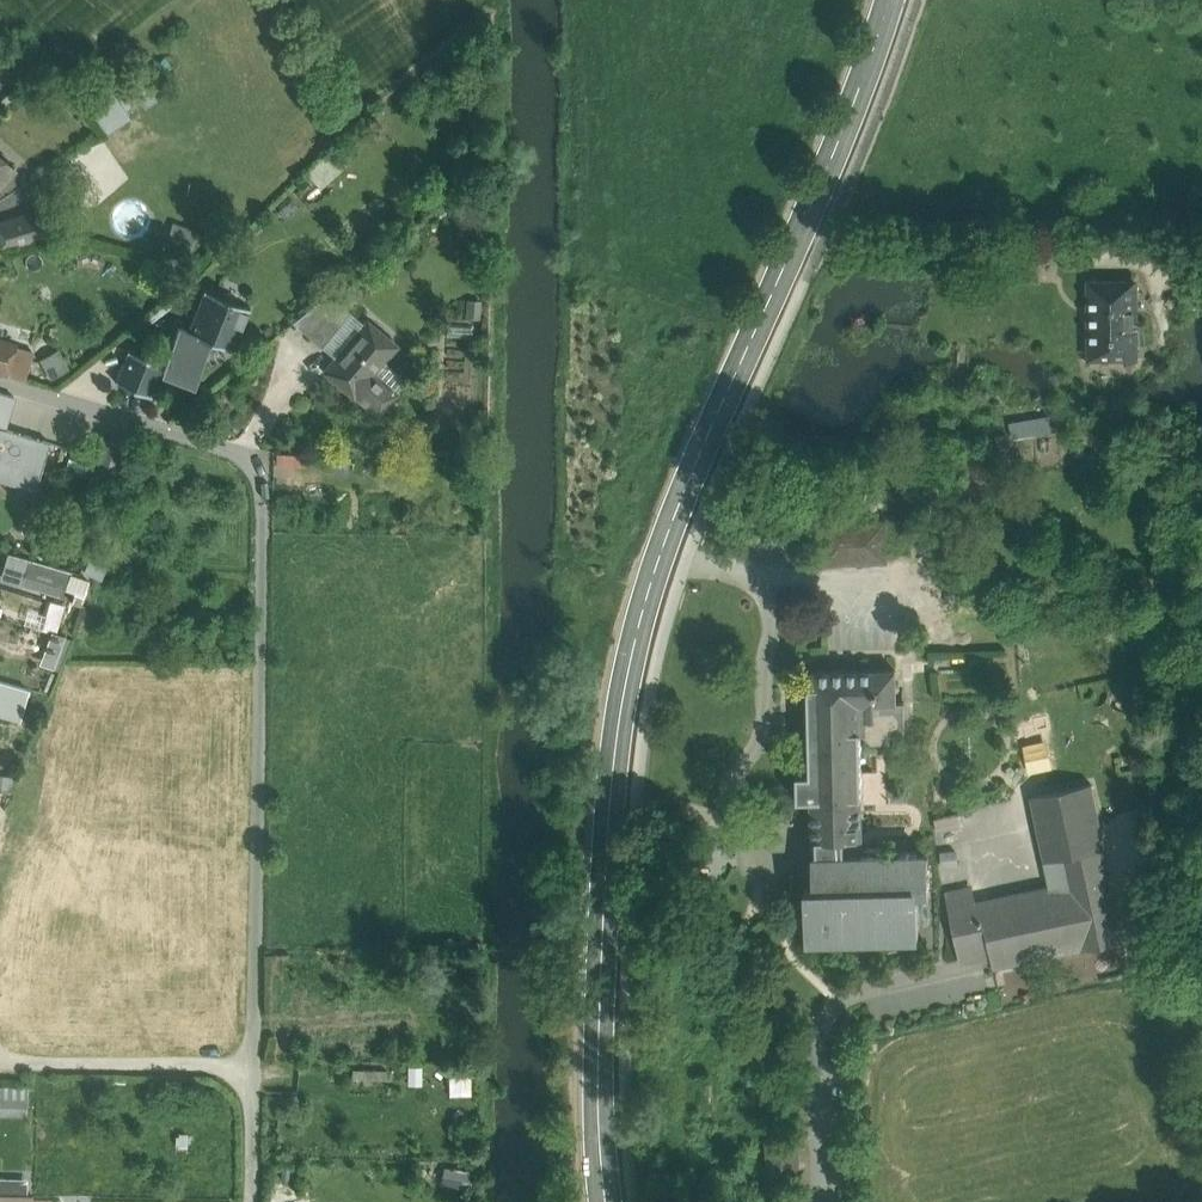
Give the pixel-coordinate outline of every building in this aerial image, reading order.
[(103,86),(77,104),(101,137),(127,122),(103,86)] [(0,158),(0,186),(14,170),(0,158)] [(0,223),(0,234),(5,249),(45,236),(37,211),(0,223)] [(174,223),(164,248),(189,257),(198,231),(174,223)] [(1136,281),(1097,281),(1097,312),(1089,312),(1089,357),(1136,357),(1136,281)] [(1097,312),(1097,281),(1089,281),(1089,312),(1097,312)] [(251,308),(204,290),(188,331),(179,327),(164,365),(162,370),(194,382),(210,341),(234,350),(251,308)] [(353,314),(328,293),(293,322),(310,336),(327,316),(340,327),(343,324),(353,314)] [(327,316),(310,336),(323,347),(340,327),(327,316)] [(367,322),(356,335),(343,324),(340,327),(323,347),(336,359),(326,371),(353,394),(358,388),(381,408),(395,392),(372,372),(395,345),(367,322)] [(448,324),(447,338),(472,339),(472,326),(448,324)] [(0,340),(0,371),(6,373),(15,345),(0,340)] [(40,357),(51,376),(70,366),(59,346),(40,357)] [(164,365),(128,351),(127,353),(128,353),(117,381),(116,381),(116,383),(118,384),(119,380),(151,393),(150,396),(152,397),(153,395),(152,395),(162,370),(164,365)] [(0,393),(0,413),(4,414),(9,415),(14,397),(0,393)] [(1045,418),(1011,423),(1013,436),(1047,431),(1045,418)] [(36,490),(50,443),(0,428),(0,480),(36,490)] [(884,522),(822,524),(823,561),(885,559),(885,553),(884,526),(884,522)] [(909,525),(884,526),(885,553),(910,552),(909,525)] [(0,577),(0,580),(20,586),(28,560),(7,554),(0,577)] [(61,570),(30,561),(24,585),(55,594),(61,570)] [(70,574),(66,590),(84,595),(89,580),(70,574)] [(52,628),(40,661),(59,668),(71,635),(52,628)] [(863,858),(845,858),(844,838),(862,837),(860,732),(865,732),(873,740),(891,740),(891,733),(905,733),(904,701),(897,701),(896,669),(808,671),(810,775),(798,775),(798,799),(811,799),(812,839),(817,838),(817,859),(813,859),(814,891),(805,891),(806,937),(817,937),(817,940),(835,939),(835,936),(854,936),(854,939),(871,938),(871,936),(890,935),(890,938),(908,937),(908,935),(919,934),(918,891),(929,891),(928,856),(917,856),(917,854),(900,854),(900,857),(881,857),(881,850),(863,850),(863,858)] [(1023,742),(1027,766),(1052,761),(1047,737),(1023,742)] [(1050,885),(949,907),(959,954),(990,947),(994,967),(1082,948),(1082,949),(1122,940),(1102,848),(1105,847),(1092,783),(1031,796),(1050,885)] [(962,812),(934,818),(937,830),(964,824),(962,812)] [(0,1087),(0,1093),(0,1107),(28,1107),(29,1088),(0,1087)] [(428,1101),(429,1122),(448,1122),(448,1101),(428,1101)] [(795,1144),(770,1145),(771,1173),(789,1173),(788,1154),(795,1154),(795,1144)] [(445,1168),(443,1186),(466,1189),(468,1170),(445,1168)]
